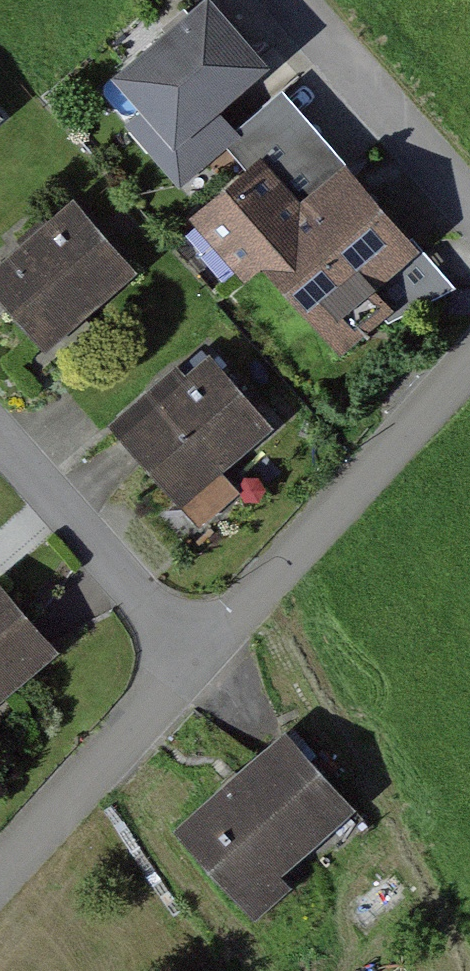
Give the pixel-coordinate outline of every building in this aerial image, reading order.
[(131,52),(193,121),(278,45),(238,0),(189,0),(131,52)] [(267,136),(196,195),(330,355),(401,296),(382,274),(422,241),(353,159),(314,192),(267,136)] [(0,269),(0,306),(39,352),(138,270),(81,202),(0,269)] [(107,431),(171,508),(265,430),(201,353),(107,431)] [(53,650),(0,587),(0,694),(53,650)] [(279,743),(173,835),(235,906),(341,813),(279,743)]
